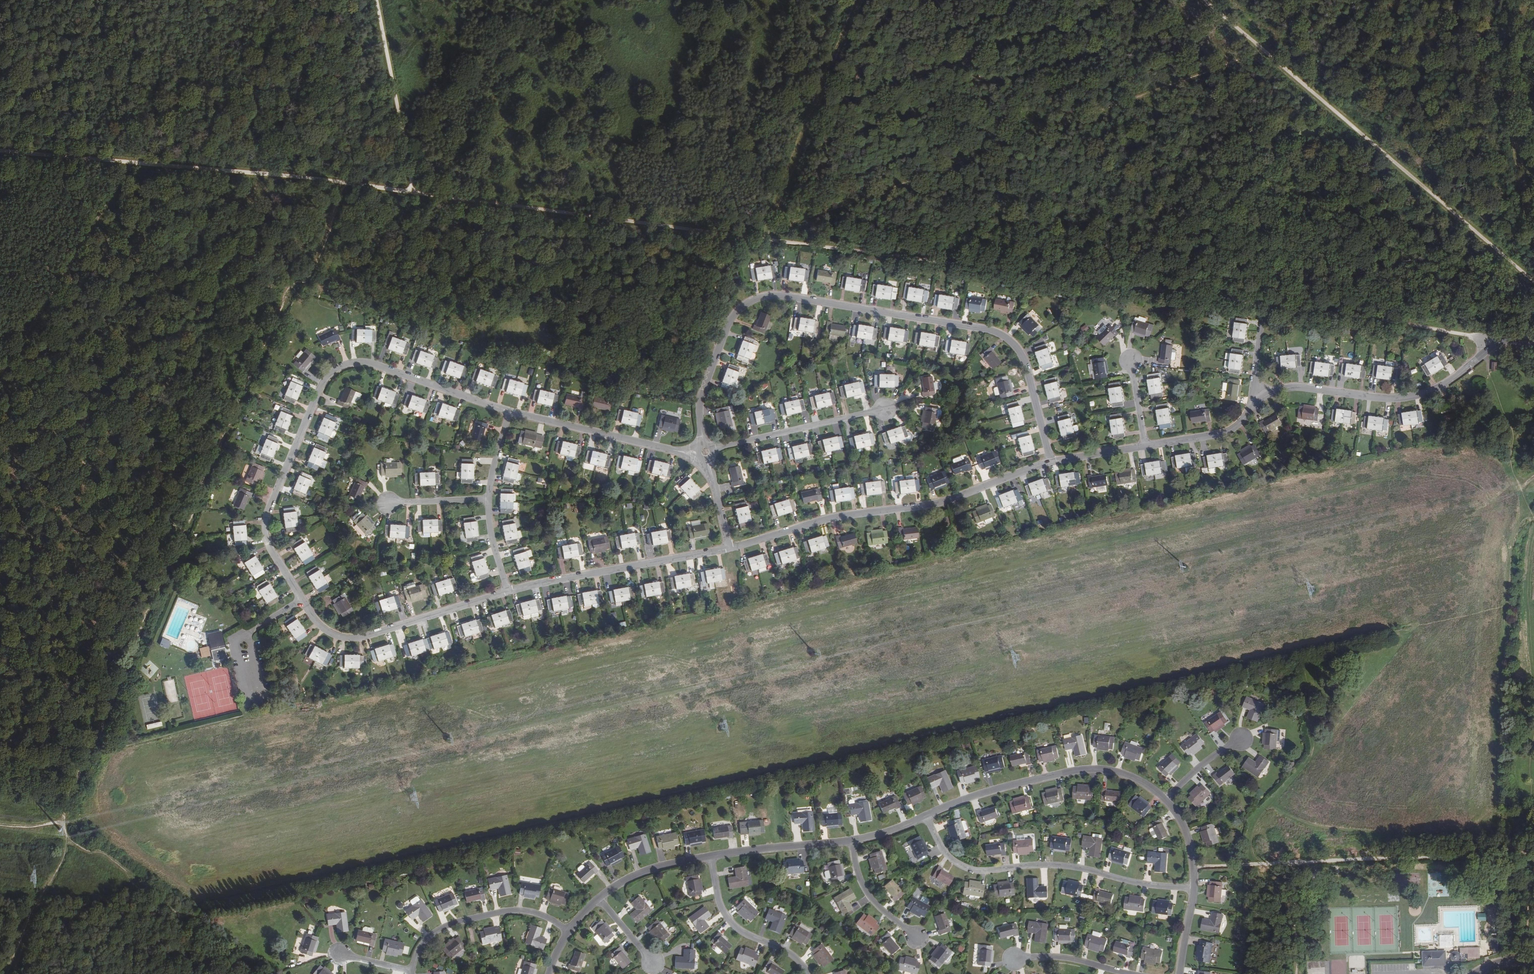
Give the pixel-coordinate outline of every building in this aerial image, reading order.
[(770,266),(769,266),(762,267),(764,279),(771,278),(771,277),(776,277),(774,265),(770,266)] [(757,280),(764,279),(762,267),(754,268),(755,269),(750,270),(752,281),(757,280)] [(788,279),(787,280),(795,281),(797,268),(789,267),(789,268),(785,267),(783,278),(788,279)] [(804,270),(804,269),(797,268),(795,281),(802,282),(802,281),(807,282),(809,270),(804,270)] [(836,273),(817,270),(816,280),(829,283),(829,284),(834,285),(836,273)] [(846,289),(853,290),(855,278),(848,277),(843,277),(841,288),(846,289)] [(862,280),(862,279),(855,278),(853,290),(861,292),(861,291),(865,292),(867,280),(862,280)] [(878,285),(874,284),(872,295),(877,296),(877,297),(883,298),(885,285),(879,284),(878,285)] [(893,287),(893,286),(885,285),(883,298),(891,299),(892,298),(896,299),(898,288),(893,287)] [(908,299),(915,300),(917,288),(910,287),(910,288),(905,287),(904,298),(908,299)] [(925,290),(925,289),(917,288),(915,300),(923,302),(923,301),(927,302),(929,291),(925,290)] [(940,295),(936,294),(934,305),(939,306),(938,307),(945,308),(947,295),(940,294),(940,295)] [(955,297),(947,295),(945,308),(953,309),(957,309),(959,298),(955,297)] [(987,299),(967,295),(965,308),(969,309),(981,310),(985,311),(987,299)] [(1011,297),(997,295),(994,309),(1008,311),(1007,313),(1013,314),(1015,302),(1011,301),(1011,297)] [(756,325),(754,325),(752,329),(764,334),(771,316),(761,312),(756,325)] [(1028,314),(1019,322),(1022,325),(1031,333),(1034,336),(1042,328),(1028,314)] [(1236,322),(1235,322),(1234,329),(1247,331),(1248,324),(1247,323),(1248,319),(1236,317),(1236,322)] [(797,330),(805,332),(807,319),(799,318),(799,319),(795,318),(793,329),(797,330)] [(1134,318),(1131,330),(1134,331),(1146,335),(1150,336),(1154,325),(1146,322),(1135,319),(1134,318)] [(814,321),(814,320),(807,319),(805,332),(812,333),(812,332),(817,333),(818,321),(814,321)] [(832,322),(827,322),(825,333),(836,335),(843,336),(845,326),(831,324),(832,322)] [(1100,335),(1097,338),(1105,345),(1114,335),(1116,337),(1119,333),(1111,324),(1108,327),(1105,325),(1098,332),(1100,335)] [(856,338),(862,339),(865,326),(858,325),(853,325),(851,336),(856,337),(856,338)] [(1020,326),(1029,335),(1031,333),(1022,325),(1020,326)] [(872,328),(873,327),(865,326),(862,339),(871,340),(871,339),(875,340),(877,329),(872,328)] [(887,339),(887,340),(894,341),(896,328),(889,327),(889,328),(885,327),(883,339),(887,339)] [(904,330),(896,328),(894,341),(902,342),(907,342),(908,331),(904,330)] [(336,341),(340,340),(335,329),(319,337),(323,346),(336,340),(336,341)] [(1246,338),(1247,331),(1234,329),(1233,337),(1234,337),(1233,341),(1244,343),(1245,338),(1246,338)] [(356,342),(364,343),(364,330),(356,330),(356,331),(352,330),(352,341),(356,341),(356,342)] [(372,331),(372,330),(364,330),(364,343),(371,343),(371,342),(375,342),(375,331),(372,331)] [(918,344),(918,345),(925,346),(927,333),(920,332),(920,333),(916,332),(914,344),(918,344)] [(935,335),(927,333),(925,346),(933,347),(937,347),(939,336),(935,335)] [(387,349),(395,352),(399,340),(392,337),(391,338),(387,337),(384,347),(388,348),(387,349)] [(743,341),(742,340),(740,348),(752,352),(754,345),(755,340),(745,337),(743,341)] [(405,343),(406,342),(399,340),(395,352),(402,354),(402,353),(406,355),(409,345),(405,343)] [(951,340),(951,341),(946,340),(944,351),(949,352),(949,353),(955,354),(957,341),(951,340)] [(965,343),(966,342),(957,341),(955,354),(963,355),(963,354),(968,355),(970,344),(965,343)] [(1036,351),(1038,359),(1051,354),(1048,347),(1048,348),(1046,343),(1035,347),(1037,351),(1036,351)] [(1163,357),(1161,356),(1161,361),(1173,363),(1173,359),(1174,349),(1175,344),(1165,343),(1163,357)] [(993,350),(990,347),(981,355),(993,369),(1000,362),(992,352),(993,350)] [(749,359),(752,352),(740,348),(737,355),(738,355),(736,359),(747,363),(749,359)] [(1231,353),(1230,360),(1243,362),(1244,355),(1243,355),(1244,350),(1232,348),(1231,353)] [(294,364),(303,372),(305,369),(313,360),(315,357),(306,349),(294,364)] [(416,362),(416,363),(423,366),(427,354),(420,351),(420,352),(416,351),(412,361),(416,362)] [(434,357),(434,356),(427,354),(423,366),(430,368),(430,367),(434,368),(438,358),(434,357)] [(1052,362),(1053,362),(1051,354),(1038,359),(1041,366),(1043,370),(1054,366),(1052,362)] [(1296,355),(1296,354),(1288,355),(1289,368),(1297,367),(1297,366),(1302,366),(1301,355),(1296,355)] [(1439,356),(1438,356),(1432,360),(1439,370),(1445,367),(1445,366),(1448,364),(1443,354),(1439,356)] [(1282,368),(1289,368),(1288,355),(1281,355),(1281,356),(1277,357),(1277,368),(1282,368)] [(1107,377),(1107,373),(1105,361),(1104,357),(1092,359),(1095,379),(1107,377)] [(307,371),(315,362),(313,360),(305,369),(307,371)] [(1241,369),(1242,369),(1243,362),(1230,360),(1229,368),(1230,368),(1229,372),(1240,374),(1241,369)] [(1432,374),(1439,370),(1432,360),(1425,363),(1426,364),(1422,366),(1428,376),(1432,374)] [(452,376),(457,364),(449,361),(449,363),(445,361),(442,371),(446,373),(445,374),(452,376)] [(1314,373),(1314,374),(1322,375),(1323,362),(1316,361),(1316,362),(1311,361),(1310,373),(1314,373)] [(1331,364),(1331,363),(1323,362),(1322,375),(1329,376),(1329,375),(1334,376),(1335,365),(1331,364)] [(1346,376),(1353,377),(1355,364),(1347,363),(1347,364),(1343,363),(1341,374),(1346,375),(1346,376)] [(464,366),(457,364),(452,376),(459,379),(460,378),(464,379),(467,369),(463,368),(464,366)] [(727,368),(724,375),(736,380),(739,372),(738,372),(740,368),(729,364),(727,368)] [(1362,366),(1362,365),(1355,364),(1353,377),(1360,378),(1361,377),(1365,378),(1367,366),(1362,366)] [(1378,365),(1374,365),(1372,376),(1376,377),(1376,378),(1384,379),(1386,365),(1378,364),(1378,365)] [(1394,367),(1394,366),(1386,365),(1384,379),(1392,380),(1392,379),(1396,379),(1398,368),(1394,367)] [(476,381),(475,382),(483,384),(487,372),(480,370),(479,371),(475,369),(472,379),(476,381)] [(498,377),(494,376),(494,374),(487,372),(483,384),(490,387),(490,386),(494,387),(498,377)] [(1148,379),(1149,387),(1162,385),(1160,373),(1148,375),(1148,379)] [(879,375),(874,375),(874,386),(879,386),(878,387),(885,387),(885,374),(878,375),(879,375)] [(893,375),(893,374),(885,374),(885,387),(893,387),(898,387),(898,375),(893,375)] [(734,387),(736,380),(724,375),(722,382),(721,386),(731,390),(733,386),(734,387)] [(923,391),(922,392),(923,397),(935,395),(932,376),(921,378),(923,391)] [(1011,395),(1011,391),(1008,380),(1007,376),(995,379),(997,387),(999,394),(1000,398),(1011,395)] [(1046,384),(1045,384),(1047,391),(1060,388),(1058,381),(1057,381),(1056,377),(1045,380),(1046,384)] [(293,378),(291,382),(290,381),(287,389),(299,394),(302,386),(301,386),(303,382),(293,378)] [(506,391),(506,392),(513,394),(516,382),(509,380),(509,381),(505,379),(502,390),(506,391)] [(1238,400),(1238,396),(1240,384),(1240,380),(1229,379),(1227,391),(1226,399),(1238,400)] [(1110,388),(1109,388),(1110,396),(1123,393),(1122,386),(1121,386),(1120,381),(1109,383),(1110,388)] [(527,386),(523,385),(524,384),(516,382),(513,394),(520,396),(521,395),(524,396),(527,386)] [(858,383),(858,382),(850,384),(853,396),(861,394),(860,394),(865,393),(862,382),(858,383)] [(843,386),(839,387),(842,398),(846,397),(846,398),(853,396),(850,384),(843,385),(843,386)] [(1150,394),(1151,394),(1152,398),(1163,397),(1162,392),(1163,392),(1162,385),(1149,387),(1150,394)] [(377,399),(384,402),(388,390),(381,388),(381,389),(377,387),(374,397),(377,399)] [(338,400),(337,404),(348,408),(355,392),(345,388),(340,401),(338,400)] [(1061,396),(1061,395),(1060,388),(1047,391),(1049,399),(1050,399),(1051,403),(1062,400),(1061,396)] [(296,400),(299,394),(287,389),(285,395),(286,396),(284,400),(294,404),(295,400),(296,400)] [(399,395),(395,394),(396,392),(388,390),(384,402),(392,405),(392,404),(396,405),(399,395)] [(536,402),(536,403),(544,405),(547,392),(539,390),(539,391),(535,390),(533,401),(536,402)] [(362,395),(355,392),(351,402),(355,404),(357,400),(359,401),(362,395)] [(558,396),(554,395),(554,394),(547,392),(544,405),(551,406),(552,405),(555,406),(558,396)] [(828,393),(821,394),(824,407),(831,405),(831,404),(835,403),(833,392),(828,393)] [(578,409),(582,410),(586,394),(582,393),(581,398),(567,394),(565,404),(578,408),(578,409)] [(1123,401),(1124,401),(1123,393),(1110,396),(1111,403),(1112,403),(1113,407),(1124,405),(1123,401)] [(817,408),(824,407),(821,394),(814,396),(814,397),(809,398),(812,409),(817,408)] [(408,407),(407,408),(414,410),(419,398),(412,396),(411,397),(407,395),(404,405),(408,407)] [(610,413),(612,401),(595,397),(592,407),(606,410),(605,412),(610,413)] [(426,400),(419,398),(414,410),(422,413),(422,412),(426,413),(430,403),(426,402),(426,400)] [(798,400),(798,399),(790,401),(793,414),(801,412),(801,411),(805,410),(803,399),(798,400)] [(786,415),(793,414),(790,401),(783,403),(779,404),(781,416),(786,415)] [(1008,409),(1007,409),(1009,416),(1021,413),(1019,405),(1018,406),(1017,401),(1006,404),(1008,409)] [(438,415),(438,416),(444,418),(449,406),(442,403),(442,405),(438,403),(434,413),(438,415)] [(1157,409),(1156,409),(1158,417),(1170,414),(1169,407),(1168,408),(1168,403),(1157,405),(1157,409)] [(456,408),(449,406),(444,418),(452,421),(452,420),(456,421),(460,411),(456,410),(456,408)] [(728,406),(716,409),(717,413),(720,425),(721,429),(732,426),(728,406)] [(938,409),(926,406),(925,411),(923,422),(922,426),(934,429),(938,409)] [(1318,421),(1320,409),(1316,409),(1304,407),(1300,406),(1298,418),(1318,421)] [(281,411),(280,411),(277,418),(289,423),(292,416),(291,416),(293,412),(283,408),(281,411)] [(768,410),(768,409),(760,411),(763,423),(771,422),(771,421),(775,420),(773,409),(768,410)] [(1211,421),(1209,409),(1190,412),(1192,422),(1205,420),(1206,422),(1211,421)] [(1336,422),(1343,423),(1345,410),(1338,409),(1337,410),(1333,409),(1331,421),(1336,421),(1336,422)] [(620,423),(628,425),(631,412),(623,410),(623,411),(619,410),(617,421),(621,422),(620,423)] [(1352,412),(1352,411),(1345,410),(1343,423),(1351,424),(1351,423),(1355,424),(1357,413),(1352,412)] [(1417,411),(1417,410),(1410,411),(1412,424),(1419,423),(1419,422),(1424,421),(1422,410),(1417,411)] [(754,413),(749,414),(752,425),(756,424),(756,425),(763,423),(760,411),(753,412),(754,413)] [(1404,425),(1412,424),(1410,411),(1402,413),(1398,414),(1400,425),(1404,425)] [(638,415),(638,414),(631,412),(628,425),(635,426),(635,425),(639,426),(642,416),(638,415)] [(1022,420),(1023,420),(1021,413),(1009,416),(1011,423),(1013,427),(1023,424),(1022,420)] [(1059,421),(1061,428),(1073,425),(1071,418),(1069,413),(1058,416),(1059,421)] [(1111,419),(1110,419),(1111,427),(1124,425),(1123,417),(1122,417),(1122,413),(1110,415),(1111,419)] [(323,418),(320,425),(332,430),(333,429),(337,431),(339,429),(339,427),(339,425),(334,423),(336,418),(326,414),(325,418),(323,418)] [(1171,422),(1172,422),(1170,414),(1158,417),(1159,424),(1160,424),(1160,429),(1172,427),(1171,422)] [(1264,420),(1260,423),(1266,433),(1282,424),(1277,414),(1265,422),(1264,420)] [(661,416),(658,427),(662,428),(674,431),(677,431),(680,420),(661,416)] [(1369,417),(1365,416),(1363,428),(1368,428),(1368,429),(1375,430),(1377,417),(1370,416),(1369,417)] [(1384,419),(1384,418),(1377,417),(1375,430),(1383,431),(1383,430),(1387,431),(1389,420),(1384,419)] [(285,430),(286,430),(289,423),(277,418),(275,425),(276,426),(274,429),(284,433),(285,430)] [(487,429),(488,424),(476,421),(471,439),(481,442),(485,428),(487,429)] [(328,437),(329,437),(332,430),(320,425),(318,432),(319,432),(317,436),(327,440),(328,437)] [(1074,432),(1075,432),(1073,425),(1061,428),(1062,435),(1063,435),(1064,440),(1075,437),(1074,432)] [(1126,432),(1124,425),(1111,427),(1113,434),(1114,439),(1125,437),(1125,432),(1126,432)] [(900,427),(893,429),(897,441),(898,446),(906,443),(904,438),(908,437),(904,426),(900,427)] [(886,432),(882,433),(885,444),(890,443),(890,444),(897,441),(893,429),(886,431),(886,432)] [(541,448),(544,437),(537,435),(525,432),(521,431),(518,443),(541,448)] [(1018,438),(1017,438),(1019,446),(1032,443),(1030,435),(1029,435),(1028,431),(1017,434),(1018,438)] [(868,434),(868,433),(860,435),(863,447),(871,446),(870,445),(875,444),(872,433),(868,434)] [(856,449),(863,447),(860,435),(853,436),(853,437),(849,438),(851,449),(856,448),(856,449)] [(266,439),(263,446),(275,451),(278,444),(277,444),(278,440),(269,436),(267,439),(266,439)] [(836,437),(836,436),(829,438),(832,451),(839,449),(839,448),(843,447),(841,436),(836,437)] [(909,436),(908,437),(904,438),(906,443),(908,445),(910,445),(912,443),(914,441),(913,439),(912,437),(909,436)] [(825,452),(832,451),(829,438),(822,440),(822,441),(817,442),(820,453),(825,452)] [(559,454),(566,456),(569,443),(562,442),(562,443),(558,442),(556,452),(559,453),(559,454)] [(576,446),(577,445),(569,443),(566,456),(574,458),(574,457),(578,457),(581,447),(576,446)] [(806,444),(799,445),(802,458),(809,456),(809,455),(813,454),(810,443),(806,444)] [(1032,450),(1033,450),(1032,443),(1019,446),(1021,453),(1022,453),(1023,457),(1034,454),(1032,450)] [(271,458),(272,458),(275,451),(263,446),(259,444),(255,453),(259,455),(260,453),(261,454),(259,457),(269,461),(271,458)] [(314,448),(311,455),(322,460),(325,453),(324,452),(326,449),(316,444),(315,448),(314,448)] [(794,460),(802,458),(799,445),(791,447),(791,448),(787,449),(790,460),(794,459),(794,460)] [(1255,445),(1252,447),(1241,453),(1237,455),(1244,465),(1261,455),(1255,445)] [(1250,445),(1240,451),(1241,453),(1252,447),(1250,445)] [(775,449),(775,448),(768,450),(771,462),(778,461),(778,460),(782,459),(779,448),(775,449)] [(760,452),(756,453),(759,464),(763,463),(763,464),(771,462),(768,450),(760,452)] [(589,464),(596,465),(599,453),(592,451),(592,452),(588,451),(585,462),(589,463),(589,464)] [(999,462),(995,451),(977,459),(981,469),(985,468),(995,463),(999,462)] [(606,456),(607,455),(599,453),(596,465),(597,465),(601,466),(604,467),(604,466),(608,467),(610,457),(606,456)] [(1191,454),(1191,453),(1183,455),(1185,467),(1193,466),(1193,465),(1197,465),(1195,453),(1191,454)] [(1223,454),(1222,454),(1215,455),(1217,467),(1225,466),(1224,465),(1229,465),(1227,453),(1223,454)] [(319,466),(320,466),(322,460),(311,455),(308,462),(309,462),(307,466),(317,470),(319,466)] [(1176,457),(1172,457),(1173,469),(1178,468),(1178,469),(1185,467),(1183,455),(1176,456),(1176,457)] [(1210,469),(1217,467),(1215,455),(1207,456),(1208,457),(1203,457),(1205,469),(1209,468),(1210,469)] [(620,469),(627,470),(630,458),(623,456),(623,457),(619,456),(616,466),(620,467),(620,469)] [(508,458),(507,462),(506,462),(504,469),(517,473),(519,465),(518,465),(519,461),(508,458)] [(638,460),(630,458),(627,470),(635,472),(635,471),(639,472),(641,461),(637,461),(638,460)] [(972,469),(968,458),(964,459),(957,462),(950,465),(954,474),(967,469),(968,471),(972,469)] [(462,460),(462,464),(461,464),(461,471),(473,471),(474,464),(473,464),(473,460),(462,460)] [(658,475),(661,462),(654,461),(654,462),(650,461),(647,471),(651,472),(651,473),(658,475)] [(1160,462),(1160,461),(1153,462),(1155,475),(1162,474),(1162,473),(1166,472),(1165,461),(1160,462)] [(669,464),(661,462),(658,475),(666,477),(666,476),(670,477),(672,466),(668,465),(669,464)] [(1148,476),(1155,475),(1153,462),(1145,463),(1146,464),(1141,465),(1143,476),(1147,476),(1148,476)] [(246,481),(256,485),(258,482),(262,471),(264,468),(253,463),(246,481)] [(382,476),(385,475),(397,475),(401,475),(400,463),(381,464),(382,476)] [(732,482),(731,482),(732,487),(744,484),(740,466),(729,468),(732,482)] [(514,480),(515,480),(517,473),(504,469),(502,477),(504,477),(503,481),(513,484),(514,480)] [(1135,470),(1132,470),(1120,472),(1115,473),(1118,485),(1137,482),(1135,470)] [(472,479),(473,479),(473,471),(461,471),(460,479),(461,479),(461,483),(472,483),(472,479)] [(926,478),(931,489),(935,488),(945,484),(949,482),(945,471),(926,478)] [(296,482),(308,487),(311,480),(310,480),(311,476),(302,472),(300,476),(299,475),(296,482)] [(439,473),(434,474),(434,472),(426,473),(427,486),(435,485),(435,484),(439,484),(439,473)] [(1075,473),(1075,472),(1068,473),(1070,486),(1077,485),(1077,484),(1081,484),(1079,472),(1075,473)] [(420,486),(427,486),(426,473),(419,473),(419,474),(415,475),(415,485),(420,485),(420,486)] [(1060,476),(1056,476),(1057,488),(1062,487),(1062,488),(1070,486),(1068,473),(1060,475),(1060,476)] [(1093,475),(1088,476),(1089,488),(1108,485),(1107,475),(1093,477),(1093,475)] [(685,493),(695,484),(689,479),(688,479),(686,476),(678,483),(681,486),(680,487),(685,493)] [(1044,480),(1043,479),(1037,482),(1041,493),(1048,491),(1048,490),(1052,489),(1048,478),(1044,480)] [(366,488),(367,484),(357,479),(349,495),(359,500),(365,487),(366,488)] [(913,480),(913,479),(905,480),(907,493),(915,492),(915,491),(919,491),(918,479),(913,480)] [(898,482),(894,482),(895,494),(900,493),(900,494),(907,493),(905,480),(898,481),(898,482)] [(879,482),(879,481),(872,482),(873,495),(881,494),(881,493),(885,492),(884,481),(879,482)] [(305,494),(308,487),(296,482),(293,489),(294,490),(293,494),(302,498),(304,494),(305,494)] [(865,484),(860,484),(861,495),(866,495),(866,496),(873,495),(872,482),(865,483),(865,484)] [(1034,496),(1041,493),(1037,482),(1029,484),(1030,485),(1025,486),(1029,497),(1034,496)] [(699,490),(695,484),(685,493),(690,498),(691,498),(694,501),(701,494),(699,491),(699,490)] [(848,488),(848,487),(841,488),(843,501),(850,500),(850,499),(854,498),(853,487),(848,488)] [(834,490),(829,491),(831,502),(835,501),(836,502),(843,501),(841,488),(840,489),(833,490),(834,490)] [(250,498),(252,494),(241,489),(234,506),(243,510),(248,497),(250,498)] [(500,501),(513,502),(513,494),(512,494),(512,490),(501,489),(501,493),(500,493),(500,501)] [(804,492),(801,493),(803,503),(817,500),(817,502),(822,501),(819,489),(812,491),(804,492)] [(1014,491),(1014,490),(1007,493),(1012,505),(1019,503),(1019,502),(1023,500),(1018,489),(1014,491)] [(1005,507),(1005,508),(1012,505),(1007,493),(1000,496),(1000,497),(996,498),(1000,509),(1005,507)] [(788,500),(780,502),(784,514),(791,512),(791,511),(795,510),(792,499),(788,500)] [(512,509),(513,502),(500,501),(499,509),(501,509),(501,513),(511,513),(511,509),(512,509)] [(736,509),(735,509),(737,517),(749,514),(748,506),(747,506),(746,502),(735,505),(736,509)] [(777,516),(784,514),(780,502),(773,504),(773,505),(769,506),(773,517),(777,515),(777,516)] [(991,505),(987,506),(976,511),(972,512),(976,523),(984,520),(991,517),(995,516),(991,505)] [(284,513),(283,513),(284,521),(297,519),(296,512),(294,512),(294,508),(284,509),(284,513)] [(367,536),(376,528),(373,525),(365,516),(362,513),(359,517),(357,514),(352,518),(354,521),(354,522),(367,536)] [(750,521),(751,521),(749,514),(737,517),(738,524),(739,523),(740,528),(751,525),(750,521)] [(375,524),(367,515),(365,516),(373,525),(375,524)] [(464,519),(465,523),(463,523),(464,530),(477,529),(476,522),(475,522),(474,518),(464,519)] [(297,531),(297,526),(298,526),(297,519),(284,521),(285,528),(286,528),(287,532),(297,531)] [(503,533),(516,531),(515,523),(513,523),(513,519),(502,521),(503,525),(502,526),(503,533)] [(423,533),(430,533),(430,520),(422,520),(422,521),(418,521),(419,532),(423,532),(423,533)] [(437,521),(437,520),(430,520),(430,533),(438,532),(438,531),(442,531),(441,521),(437,521)] [(233,534),(246,533),(245,525),(244,525),(244,521),(233,522),(234,526),(232,526),(233,534)] [(690,539),(693,538),(706,536),(709,535),(707,524),(700,525),(699,521),(691,522),(692,526),(688,527),(690,539)] [(389,537),(389,538),(396,538),(397,525),(390,525),(390,526),(385,526),(385,536),(389,537)] [(409,527),(405,527),(405,526),(397,525),(396,538),(404,539),(404,538),(408,538),(409,527)] [(903,528),(898,528),(899,540),(918,538),(917,527),(903,529),(903,528)] [(477,537),(478,536),(477,529),(464,530),(465,538),(466,538),(467,542),(477,541),(477,537)] [(665,530),(658,531),(660,544),(667,543),(667,541),(671,541),(669,530),(665,531),(665,530)] [(518,538),(516,531),(503,533),(505,540),(506,540),(507,545),(517,542),(517,538),(518,538)] [(660,544),(658,531),(650,532),(650,534),(646,534),(648,545),(652,544),(652,545),(660,544)] [(888,543),(886,531),(882,532),(870,533),(866,534),(868,545),(888,543)] [(247,540),(246,533),(233,534),(234,541),(235,541),(235,545),(246,545),(245,540),(247,540)] [(634,533),(626,534),(629,547),(636,546),(636,544),(640,544),(638,533),(634,534),(634,533)] [(840,535),(835,537),(839,548),(857,543),(854,533),(840,537),(840,535)] [(621,547),(622,548),(629,547),(626,534),(619,536),(619,537),(615,538),(617,548),(621,547)] [(821,537),(821,536),(814,538),(818,550),(825,548),(825,547),(829,546),(826,535),(821,537)] [(590,552),(593,551),(605,549),(609,548),(607,537),(588,540),(590,552)] [(811,552),(818,550),(814,538),(807,540),(807,541),(803,542),(806,553),(810,552),(811,552)] [(292,545),(294,548),(294,549),(298,555),(309,549),(305,542),(304,543),(302,539),(292,545)] [(576,545),(576,544),(569,545),(571,558),(579,556),(578,555),(582,554),(580,544),(576,545)] [(571,558),(569,545),(561,546),(561,548),(557,548),(559,559),(563,558),(564,559),(571,558)] [(792,548),(792,547),(785,550),(789,562),(796,560),(796,559),(800,558),(797,547),(792,548)] [(513,555),(516,563),(528,559),(526,552),(525,552),(523,548),(513,551),(514,555),(513,555)] [(313,555),(309,549),(298,555),(302,562),(302,561),(305,565),(314,559),(312,555),(313,555)] [(781,563),(782,564),(789,562),(785,550),(778,552),(778,553),(774,554),(777,565),(781,563)] [(248,569),(259,563),(255,556),(254,557),(252,553),(243,559),(245,562),(244,563),(248,569)] [(762,555),(761,554),(754,557),(758,569),(765,567),(765,566),(769,564),(766,554),(762,555)] [(474,569),(486,566),(484,558),(483,559),(481,555),(471,558),(472,562),(474,569)] [(747,559),(747,560),(743,561),(746,572),(751,570),(751,571),(758,569),(754,557),(747,559)] [(530,566),(528,559),(516,563),(518,570),(519,569),(520,573),(530,570),(529,566),(530,566)] [(263,569),(259,563),(248,569),(252,575),(253,575),(255,578),(264,573),(262,569),(263,569)] [(488,573),(486,566),(474,569),(475,573),(476,576),(477,576),(478,580),(488,577),(487,573),(488,573)] [(307,573),(309,576),(308,577),(312,583),(323,576),(319,570),(318,571),(316,567),(307,573)] [(723,569),(719,569),(719,568),(712,569),(715,582),(721,581),(721,579),(725,579),(723,569)] [(707,583),(715,582),(712,569),(705,571),(705,572),(701,573),(702,583),(707,582),(707,583)] [(688,574),(681,575),(683,588),(695,586),(693,574),(689,575),(688,574)] [(676,588),(676,589),(683,588),(681,575),(674,576),(674,577),(670,578),(672,589),(676,588)] [(327,583),(323,576),(312,583),(316,590),(317,589),(320,592),(328,587),(326,583),(327,583)] [(449,579),(442,581),(446,593),(453,591),(453,590),(456,589),(453,579),(450,580),(449,579)] [(262,597),(273,590),(269,584),(268,585),(266,581),(257,587),(259,590),(258,591),(262,597)] [(446,593),(442,581),(435,583),(435,584),(431,586),(434,596),(438,594),(439,595),(446,593)] [(662,582),(659,583),(658,582),(651,583),(653,596),(661,594),(660,593),(664,592),(662,582)] [(645,596),(646,597),(653,596),(651,583),(643,584),(643,585),(639,586),(641,597),(645,596)] [(404,590),(407,602),(411,601),(422,597),(426,596),(422,585),(404,590)] [(632,588),(628,588),(628,587),(620,588),(622,601),(630,600),(630,599),(634,598),(632,588)] [(615,601),(615,602),(622,601),(620,588),(613,590),(613,591),(609,592),(611,602),(615,601)] [(277,597),(273,590),(262,597),(266,603),(267,603),(270,607),(278,601),(276,597),(277,597)] [(601,591),(597,592),(596,590),(589,592),(591,604),(599,603),(598,602),(602,601),(601,591)] [(584,604),(584,606),(591,604),(589,592),(582,593),(582,594),(578,595),(580,605),(584,604)] [(343,594),(333,600),(335,603),(341,614),(343,617),(353,611),(343,594)] [(397,596),(393,597),(393,596),(386,599),(390,611),(397,609),(396,607),(401,606),(397,596)] [(570,596),(566,597),(566,596),(558,597),(560,610),(568,609),(568,607),(572,607),(570,596)] [(553,610),(553,611),(560,610),(558,597),(551,599),(551,600),(547,601),(549,611),(553,610)] [(382,612),(383,613),(390,611),(386,599),(379,601),(379,602),(375,603),(378,613),(382,612)] [(538,600),(535,601),(534,600),(527,601),(530,614),(538,612),(537,611),(541,610),(538,600)] [(523,615),(523,616),(530,614),(527,601),(520,603),(520,605),(516,606),(519,616),(523,615)] [(333,605),(339,615),(341,614),(335,603),(333,605)] [(505,611),(498,613),(501,625),(509,623),(509,622),(512,620),(509,610),(505,612),(505,611)] [(494,626),(495,627),(501,625),(498,613),(491,615),(491,616),(487,618),(490,628),(494,626)] [(287,626),(286,626),(290,633),(301,625),(296,619),(295,620),(293,616),(285,622),(287,626)] [(475,620),(468,622),(472,635),(479,632),(478,631),(482,630),(479,620),(475,621),(475,620)] [(464,635),(465,637),(472,635),(468,622),(461,624),(461,626),(457,627),(460,637),(464,635)] [(307,636),(304,632),(305,632),(301,625),(290,633),(294,639),(296,638),(298,642),(307,636)] [(448,632),(444,634),(444,632),(436,635),(440,647),(448,645),(448,644),(451,642),(448,632)] [(214,661),(227,658),(221,634),(208,637),(214,661)] [(433,648),(434,649),(440,647),(436,635),(430,637),(430,638),(426,639),(429,649),(433,648)] [(168,649),(170,642),(162,639),(160,646),(168,649)] [(422,641),(422,639),(414,642),(418,654),(425,652),(425,651),(429,649),(426,639),(422,641)] [(411,655),(411,656),(418,654),(414,642),(407,644),(408,645),(404,646),(407,656),(411,655)] [(315,661),(321,650),(314,646),(314,647),(310,645),(305,655),(309,656),(308,658),(315,661)] [(389,646),(388,645),(381,647),(385,659),(392,657),(392,656),(396,654),(393,645),(389,646)] [(378,661),(385,659),(381,647),(374,649),(374,650),(370,651),(374,661),(378,660),(378,661)] [(327,653),(321,650),(315,661),(322,665),(322,664),(326,665),(330,656),(327,654),(327,653)] [(344,667),(344,668),(351,668),(351,655),(344,655),(344,656),(340,656),(340,667),(344,667)] [(359,656),(359,655),(351,655),(351,668),(359,668),(359,667),(363,667),(363,656),(359,656)] [(178,701),(175,679),(165,681),(168,703),(178,701)] [(1243,707),(1250,710),(1247,718),(1258,722),(1264,704),(1247,697),(1243,707)] [(1205,723),(1211,733),(1214,731),(1224,724),(1228,722),(1221,712),(1205,723)] [(1216,733),(1226,726),(1224,724),(1214,731),(1216,733)] [(1278,730),(1266,729),(1265,733),(1264,745),(1264,749),(1276,750),(1278,730)] [(1189,756),(1192,753),(1201,746),(1205,743),(1197,734),(1182,746),(1189,756)] [(1095,735),(1094,747),(1097,747),(1109,748),(1113,749),(1115,737),(1095,735)] [(1082,736),(1064,740),(1066,750),(1074,748),(1076,756),(1086,753),(1082,736)] [(1144,749),(1125,742),(1121,754),(1125,755),(1136,759),(1140,760),(1144,749)] [(1037,750),(1040,762),(1043,761),(1055,758),(1059,757),(1057,746),(1037,750)] [(1194,755),(1203,748),(1201,746),(1192,753),(1194,755)] [(1029,752),(1010,756),(1013,766),(1026,763),(1027,765),(1032,764),(1029,752)] [(1181,762),(1173,754),(1158,768),(1166,777),(1169,774),(1178,766),(1181,762)] [(983,760),(986,772),(989,771),(1001,768),(1005,767),(1002,756),(983,760)] [(1256,762),(1249,758),(1243,767),(1258,777),(1269,762),(1260,756),(1256,762)] [(979,777),(976,766),(957,771),(960,783),(964,781),(975,778),(979,777)] [(1171,776),(1180,768),(1178,766),(1169,774),(1171,776)] [(1218,774),(1217,773),(1212,776),(1220,786),(1235,774),(1229,766),(1218,774)] [(945,771),(928,778),(932,788),(939,784),(943,792),(952,788),(945,771)] [(1211,793),(1202,784),(1199,788),(1191,796),(1188,799),(1196,807),(1211,793)] [(921,786),(903,794),(908,805),(911,803),(922,798),(926,797),(921,786)] [(1197,786),(1189,794),(1191,796),(1199,788),(1197,786)] [(1093,800),(1094,788),(1089,788),(1078,787),(1074,787),(1073,799),(1093,800)] [(1107,789),(1102,788),(1101,800),(1120,802),(1121,792),(1107,791),(1107,789)] [(1065,800),(1062,789),(1058,790),(1046,792),(1042,794),(1045,805),(1065,800)] [(1145,817),(1152,807),(1149,805),(1139,798),(1136,795),(1129,805),(1145,817)] [(896,796),(878,804),(883,813),(895,807),(896,809),(901,807),(896,796)] [(1141,796),(1139,798),(1149,805),(1150,803),(1141,796)] [(1030,797),(1025,798),(1014,801),(1010,802),(1013,813),(1032,808),(1030,797)] [(858,803),(849,804),(851,815),(859,814),(860,821),(871,819),(867,802),(858,803)] [(982,810),(977,812),(981,823),(999,817),(995,807),(982,812),(982,810)] [(812,812),(794,813),(794,824),(802,823),(803,831),(814,830),(812,812)] [(821,815),(822,827),(826,826),(838,825),(842,824),(841,813),(837,813),(829,814),(821,815)] [(1162,818),(1151,824),(1154,828),(1158,837),(1160,840),(1168,836),(1162,823),(1164,823),(1162,818)] [(961,819),(949,822),(951,826),(954,837),(956,841),(967,838),(961,819)] [(739,823),(741,835),(748,834),(760,833),(764,832),(763,820),(739,823)] [(1214,824),(1202,827),(1203,831),(1206,843),(1208,846),(1219,843),(1214,824)] [(733,837),(731,826),(713,828),(714,838),(728,836),(728,838),(733,837)] [(684,834),(686,845),(689,844),(701,842),(705,842),(703,830),(684,834)] [(656,837),(659,848),(663,847),(674,845),(677,844),(675,833),(656,837)] [(640,855),(650,851),(645,835),(634,838),(634,837),(627,840),(630,849),(638,847),(640,855)] [(1072,839),(1052,836),(1051,848),(1054,848),(1066,850),(1070,851),(1072,839)] [(1102,839),(1084,836),(1083,847),(1090,848),(1089,856),(1100,857),(1102,839)] [(917,860),(928,855),(926,851),(921,840),(919,837),(909,842),(917,860)] [(1033,839),(1013,841),(1014,853),(1019,852),(1030,851),(1034,851),(1033,839)] [(1005,843),(986,846),(988,856),(1002,854),(1002,856),(1006,855),(1005,843)] [(607,866),(610,864),(620,858),(624,856),(618,846),(601,855),(607,866)] [(1131,853),(1112,848),(1109,859),(1113,860),(1124,863),(1128,864),(1131,853)] [(881,851),(870,855),(871,859),(874,870),(876,874),(887,870),(881,851)] [(1167,854),(1149,852),(1148,863),(1156,863),(1155,872),(1166,872),(1167,854)] [(804,873),(803,861),(798,862),(787,863),(783,863),(784,875),(804,873)] [(843,880),(843,876),(840,865),(839,861),(828,863),(832,883),(843,880)] [(595,874),(598,871),(590,863),(577,875),(584,882),(594,873),(595,874)] [(943,869),(938,866),(932,877),(949,886),(954,877),(942,870),(943,869)] [(728,879),(730,889),(748,886),(745,868),(735,869),(736,877),(728,879)] [(500,896),(510,893),(506,876),(496,878),(495,878),(488,880),(491,890),(498,888),(500,896)] [(690,897),(701,894),(700,891),(698,879),(697,876),(686,878),(690,897)] [(1037,879),(1027,880),(1027,898),(1046,898),(1045,887),(1038,887),(1037,879)] [(891,880),(884,886),(893,897),(892,898),(895,902),(904,894),(891,880)] [(1084,886),(1080,885),(1068,882),(1064,881),(1062,893),(1082,897),(1084,886)] [(1222,882),(1211,881),(1211,885),(1210,897),(1209,902),(1221,903),(1222,882)] [(522,883),(520,894),(523,895),(534,897),(538,898),(540,886),(522,883)] [(982,897),(984,886),(980,885),(969,883),(965,883),(963,894),(982,897)] [(1014,895),(1013,883),(1008,884),(997,885),(993,886),(995,897),(1014,895)] [(485,900),(482,888),(466,892),(464,892),(467,902),(480,899),(481,900),(485,900)] [(546,899),(550,900),(561,904),(564,905),(568,894),(550,888),(546,899)] [(1101,889),(1096,888),(1093,900),(1111,905),(1114,895),(1100,891),(1101,889)] [(850,889),(834,898),(843,915),(852,909),(848,902),(855,898),(850,889)] [(439,912),(442,910),(453,906),(457,904),(452,893),(435,901),(439,912)] [(410,901),(413,906),(420,901),(418,897),(417,896),(411,900),(410,901)] [(637,923),(650,911),(639,897),(631,904),(636,910),(630,915),(637,923)] [(930,907),(913,897),(907,908),(910,910),(920,915),(924,917),(930,907)] [(1146,900),(1141,899),(1130,898),(1126,897),(1124,909),(1144,912),(1146,900)] [(431,915),(421,900),(406,910),(411,919),(418,914),(423,921),(431,915)] [(736,908),(739,911),(747,919),(750,921),(758,913),(745,900),(736,908)] [(1172,915),(1174,904),(1170,903),(1158,902),(1154,901),(1152,912),(1172,915)] [(710,916),(704,907),(689,918),(700,933),(709,927),(704,920),(710,916)] [(770,930),(779,933),(786,916),(769,910),(766,919),(773,922),(770,930)] [(745,920),(747,919),(739,911),(737,913),(745,920)] [(338,932),(348,931),(345,913),(327,915),(329,925),(337,924),(338,932)] [(935,917),(939,930),(938,930),(939,935),(951,931),(945,913),(935,917)] [(1211,921),(1203,919),(1201,930),(1220,933),(1223,915),(1213,913),(1211,921)] [(872,936),(879,927),(876,924),(867,918),(863,915),(856,924),(872,936)] [(877,922),(869,915),(867,918),(876,924),(877,922)] [(604,943),(613,936),(611,933),(603,924),(601,921),(592,929),(604,943)] [(648,928),(650,931),(658,940),(660,943),(669,935),(657,921),(648,928)] [(605,922),(603,924),(611,933),(613,931),(605,922)] [(1048,924),(1030,922),(1028,932),(1036,933),(1035,941),(1046,943),(1048,924)] [(801,923),(799,927),(809,933),(811,929),(801,923)] [(789,935),(792,937),(802,943),(806,945),(812,935),(809,933),(799,927),(795,924),(789,935)] [(1016,924),(997,929),(1000,939),(1014,935),(1014,937),(1019,936),(1016,924)] [(541,929),(531,926),(525,943),(535,946),(535,947),(542,949),(546,940),(538,937),(541,929)] [(498,928),(495,929),(484,932),(480,933),(483,944),(501,940),(498,928)] [(1060,929),(1056,929),(1055,941),(1059,941),(1071,942),(1075,942),(1076,930),(1067,930),(1060,929)] [(373,946),(376,935),(358,931),(356,940),(369,944),(369,945),(373,946)] [(656,942),(658,940),(650,931),(648,932),(656,942)] [(722,935),(719,933),(711,941),(716,946),(721,951),(724,953),(731,946),(721,936),(722,935)] [(888,933),(879,940),(891,955),(899,948),(890,938),(892,937),(888,933)] [(301,952),(311,956),(313,953),(316,941),(317,938),(306,934),(301,952)] [(1088,934),(1085,946),(1089,947),(1100,950),(1104,951),(1108,940),(1100,938),(1092,936),(1088,934)] [(1452,935),(1439,935),(1439,947),(1452,946),(1452,935)] [(801,945),(802,943),(792,937),(791,939),(801,945)] [(458,938),(457,938),(454,940),(445,947),(442,950),(450,959),(465,947),(460,940),(458,938)] [(444,945),(445,947),(454,940),(453,938),(444,945)] [(385,939),(382,951),(386,952),(397,955),(401,955),(403,944),(385,939)] [(1134,947),(1116,941),(1113,951),(1127,955),(1127,957),(1131,958),(1134,947)] [(1213,943),(1201,941),(1200,945),(1198,957),(1198,962),(1210,963),(1210,962),(1213,946),(1213,943)] [(812,952),(814,954),(821,964),(824,967),(833,960),(822,944),(812,952)] [(951,952),(942,944),(939,948),(933,957),(930,960),(939,968),(951,952)] [(992,947),(980,945),(978,966),(990,967),(990,963),(991,951),(992,947)] [(931,955),(933,957),(939,948),(938,946),(931,955)] [(623,950),(620,947),(611,955),(622,969),(630,962),(621,952),(623,950)] [(1163,951),(1143,947),(1141,959),(1145,960),(1157,962),(1161,963),(1163,951)] [(754,967),(759,956),(755,954),(744,950),(741,949),(736,960),(754,967)] [(676,957),(675,968),(693,969),(694,950),(684,950),(683,958),(676,957)] [(569,964),(568,968),(579,972),(585,955),(575,952),(571,965),(569,964)] [(1424,965),(1445,965),(1445,952),(1423,953),(1424,965)] [(1458,953),(1457,952),(1455,952),(1453,953),(1452,953),(1452,954),(1452,955),(1451,955),(1451,956),(1452,957),(1452,958),(1452,959),(1453,959),(1453,960),(1454,960),(1455,961),(1457,961),(1458,960),(1459,960),(1460,959),(1460,958),(1460,957),(1461,956),(1460,955),(1459,954),(1458,953)] [(1476,953),(1464,957),(1466,963),(1478,959),(1476,953)] [(812,956),(819,965),(821,964),(814,954),(812,956)] [(920,963),(916,962),(904,959),(901,958),(897,969),(914,973),(917,973),(920,963)] [(763,970),(769,973),(782,973),(784,971),(772,964),(773,962),(769,960),(763,970)] [(534,969),(535,965),(524,962),(521,973),(533,973),(534,969)]
